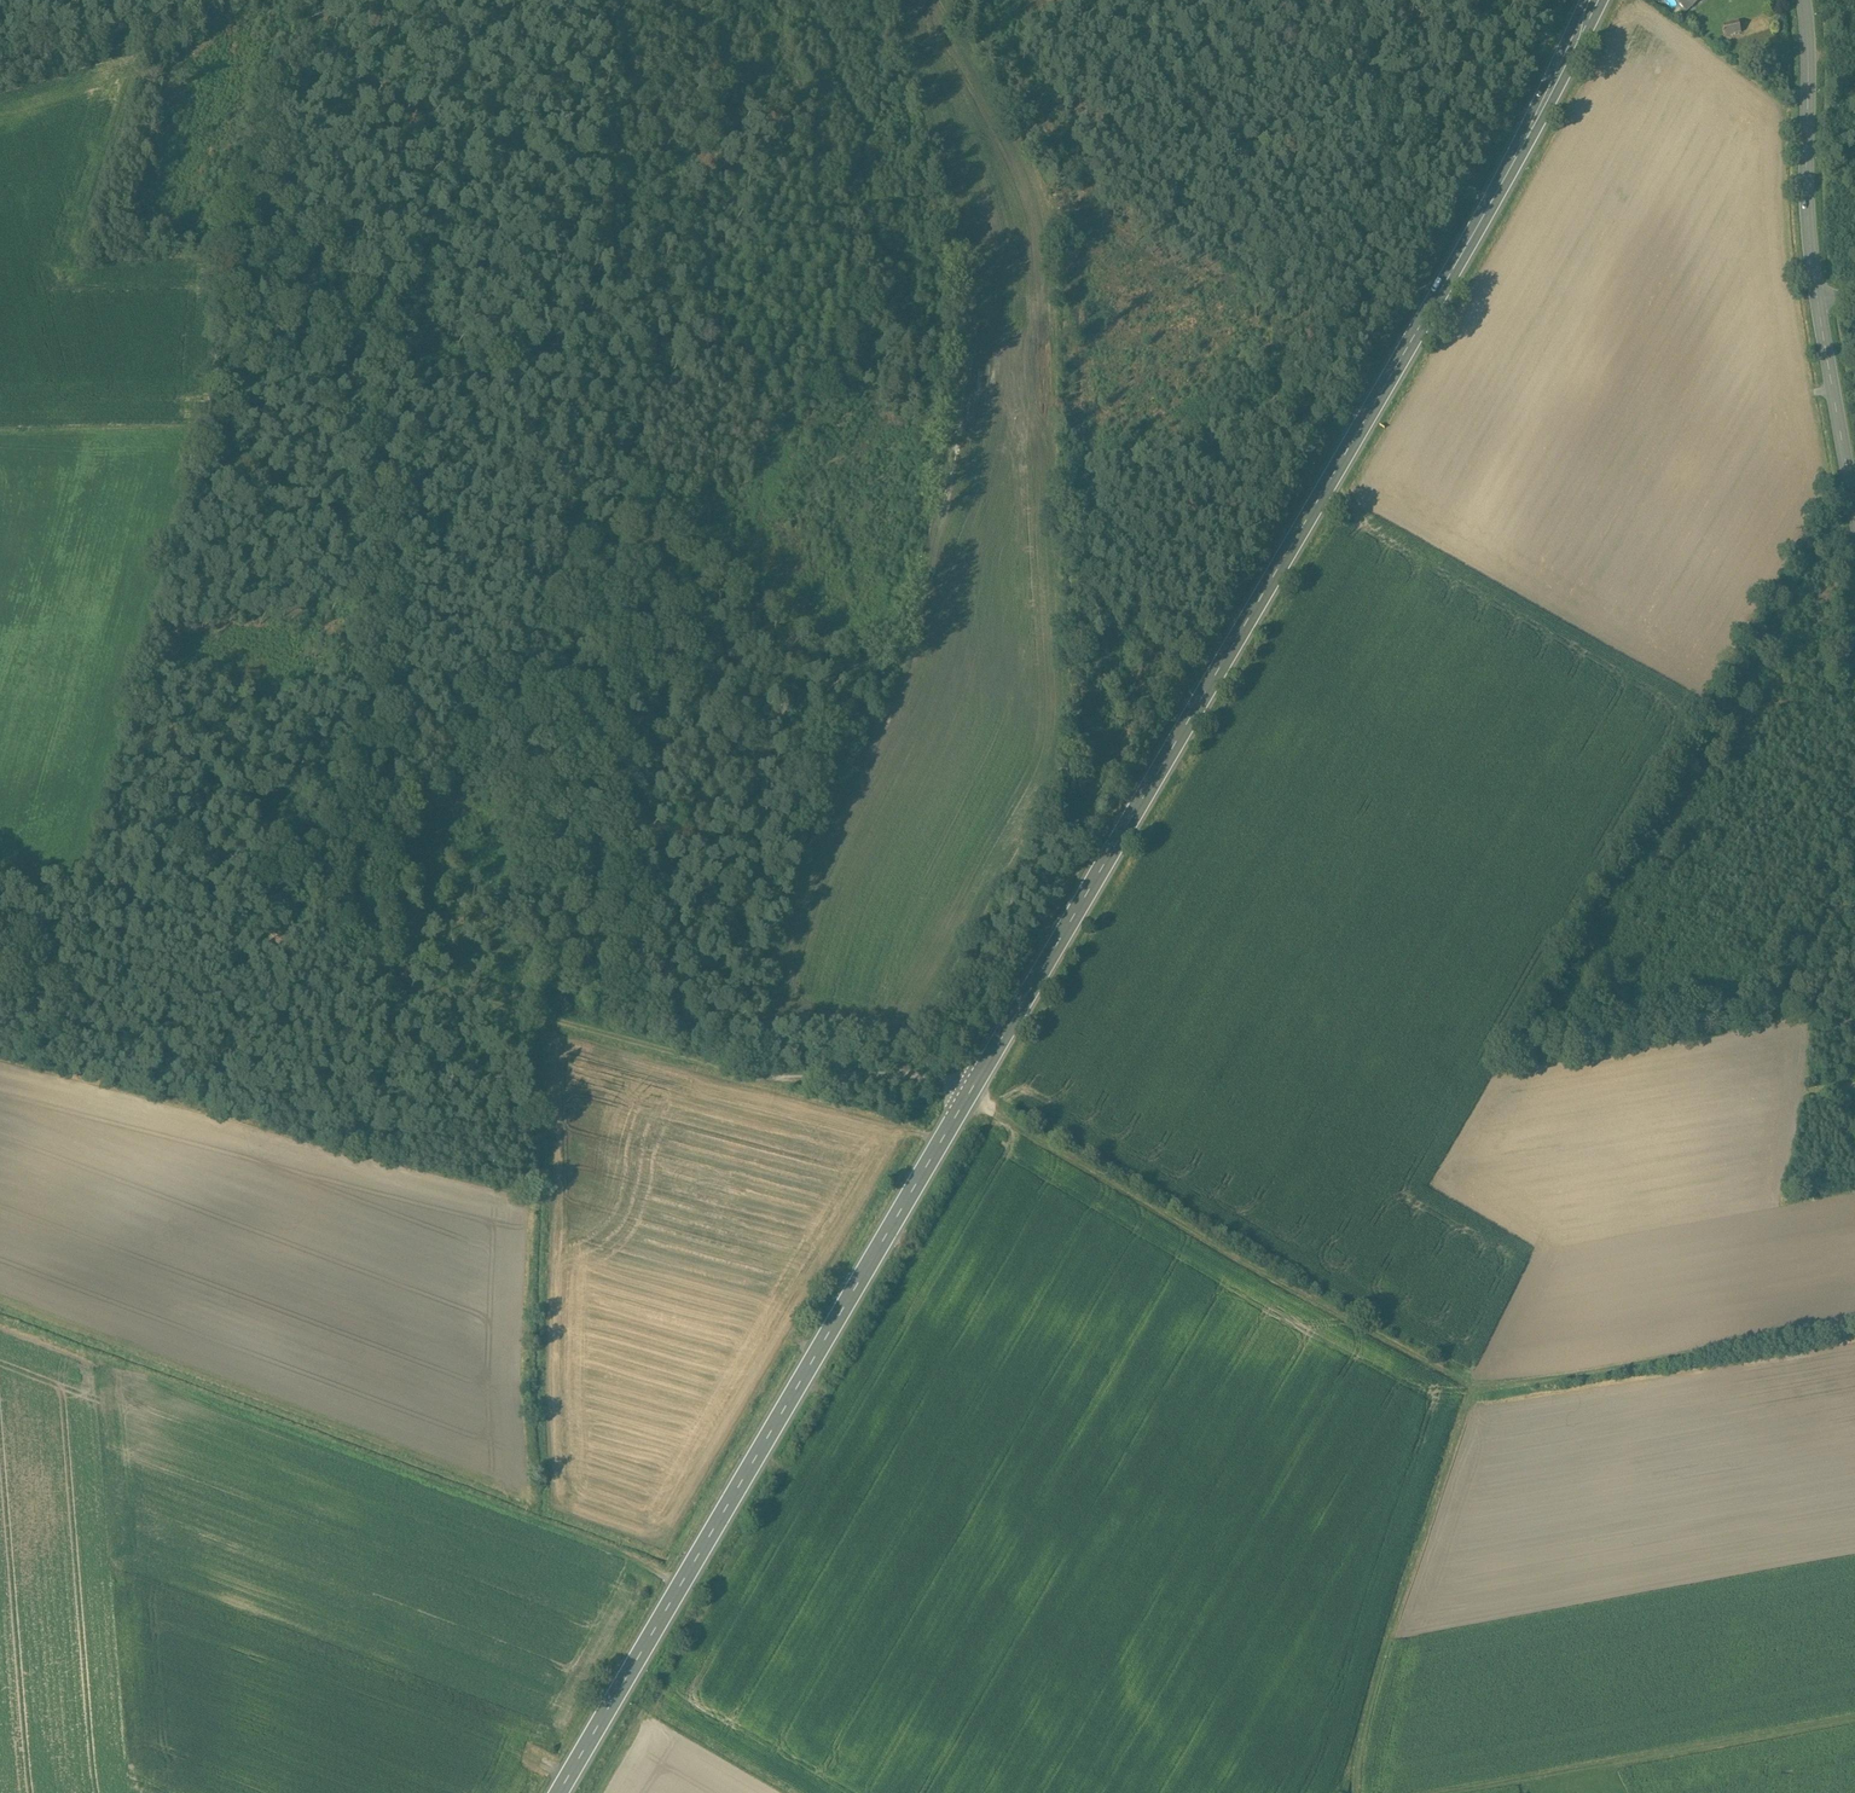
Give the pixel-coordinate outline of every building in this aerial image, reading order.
[(1687,11),(1700,0),(1678,0),(1687,11)] [(1738,21),(1723,25),(1725,35),(1740,32),(1738,21)] [(405,997),(407,986),(387,982),(385,993),(405,997)]
